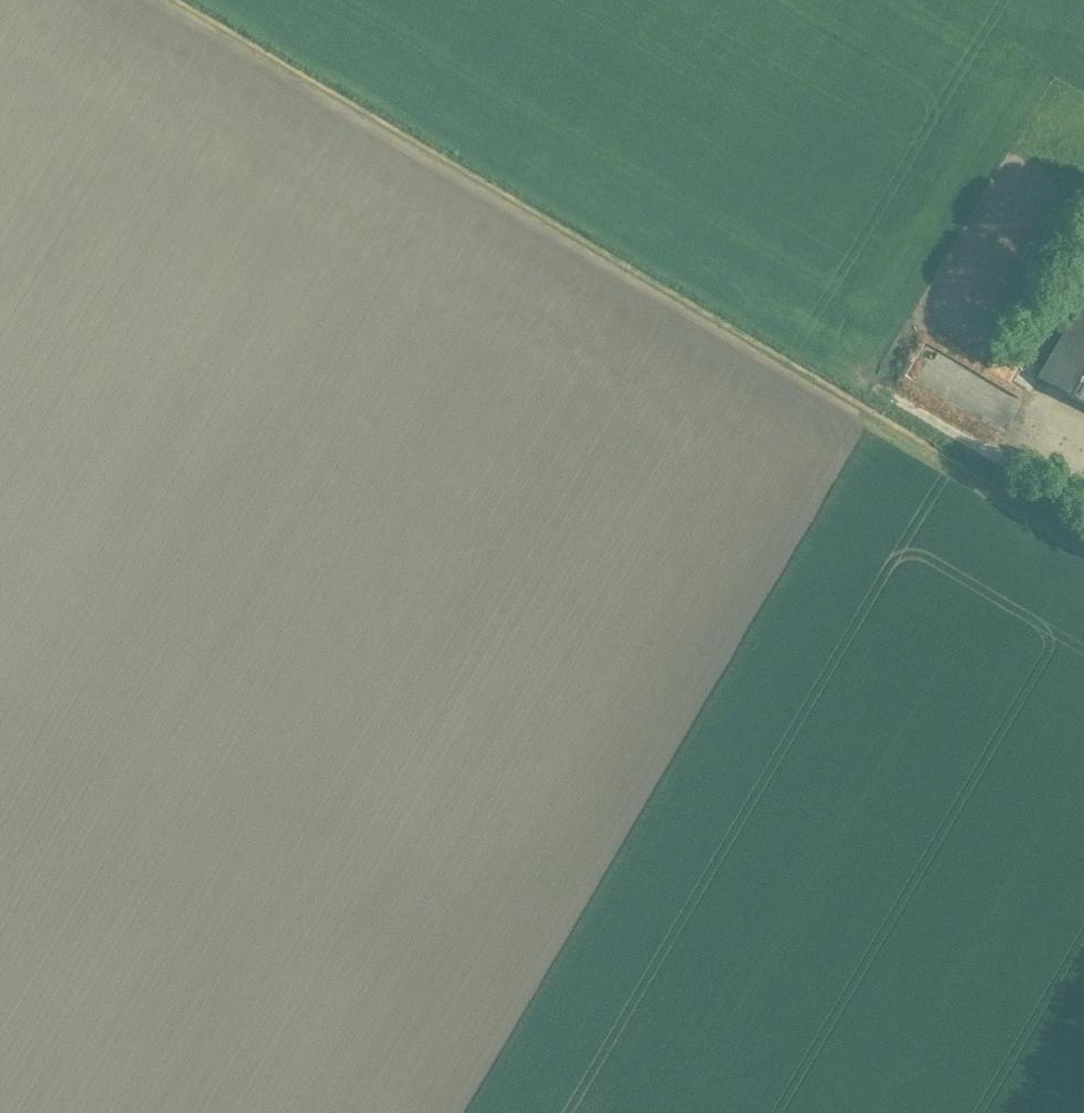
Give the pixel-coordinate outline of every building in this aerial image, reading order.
[(1037,378),(1083,406),(1083,298),(1037,378)]
